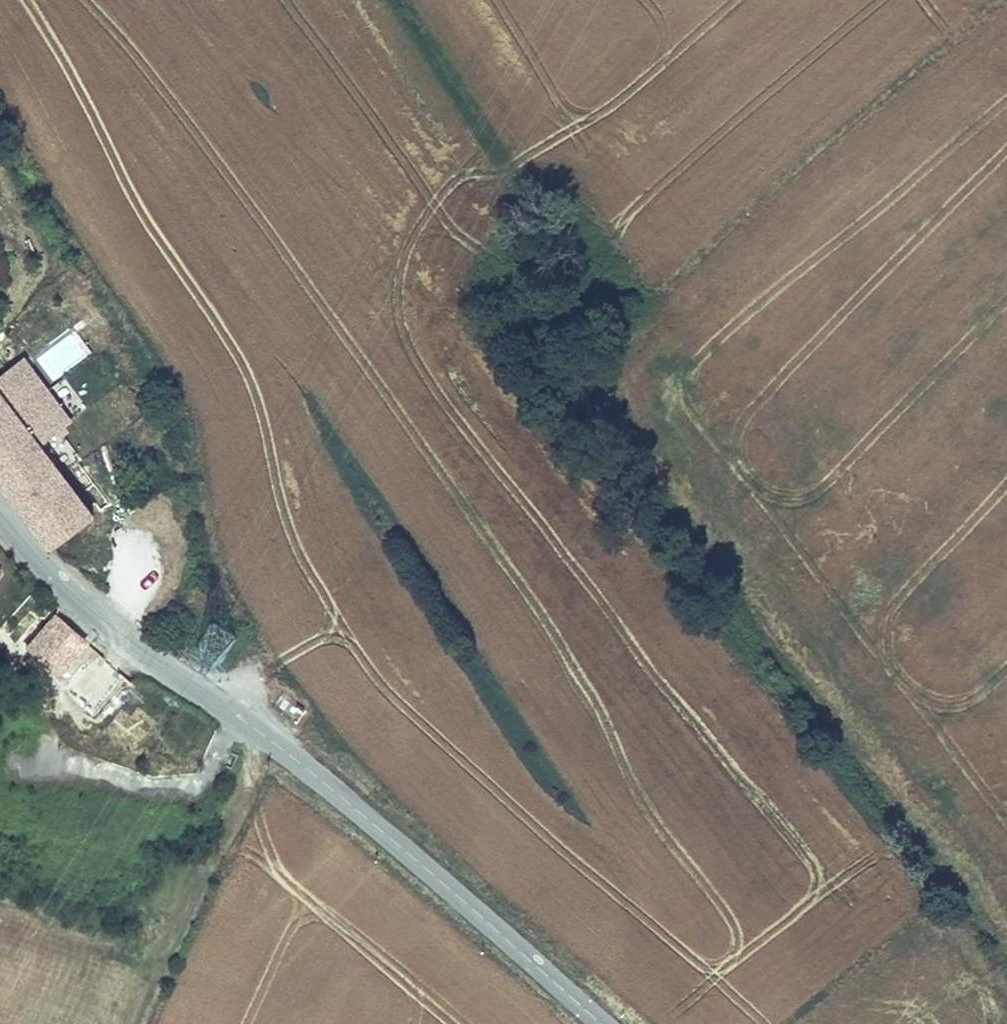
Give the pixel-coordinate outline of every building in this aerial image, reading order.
[(0,375),(0,393),(4,398),(35,374),(23,358),(0,375)] [(0,393),(0,478),(53,547),(94,515),(39,445),(71,421),(35,374),(4,398),(0,393)] [(88,479),(84,475),(79,479),(82,484),(88,479)] [(26,646),(54,672),(83,639),(55,614),(26,646)]
